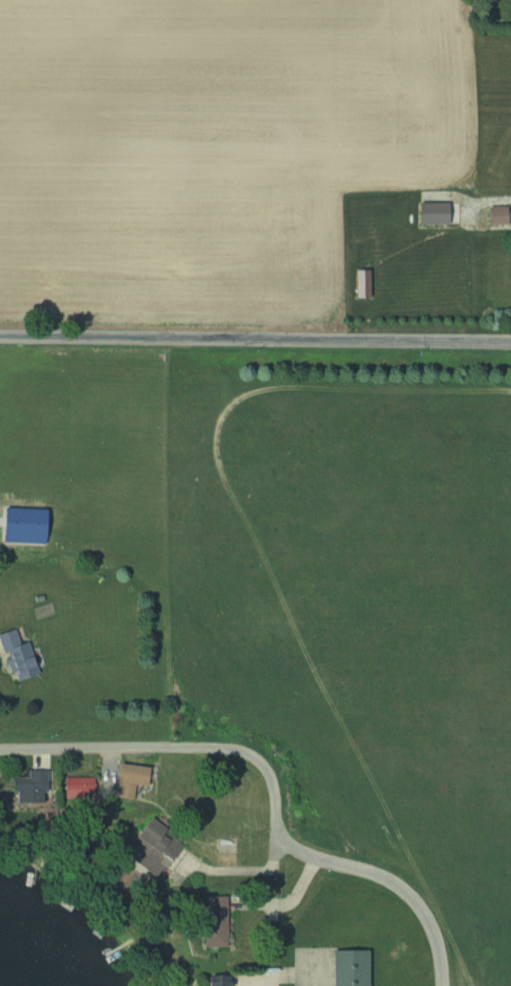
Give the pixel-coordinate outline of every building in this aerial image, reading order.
[(503,206),(485,207),(486,224),(504,223),(503,206)] [(34,674),(23,640),(17,642),(12,627),(0,632),(0,656),(9,682),(34,674)] [(146,767),(113,765),(111,797),(131,799),(132,785),(145,786),(146,767)] [(42,773),(7,769),(5,792),(11,793),(10,803),(38,806),(42,773)] [(91,801),(91,777),(59,777),(59,801),(91,801)] [(123,869),(130,858),(147,870),(168,838),(140,820),(113,862),(123,869)] [(222,897),(198,897),(198,923),(222,923),(222,897)] [(363,950),(328,950),(328,985),(363,985),(363,950)] [(196,985),(221,985),(221,975),(196,975),(196,985)]
